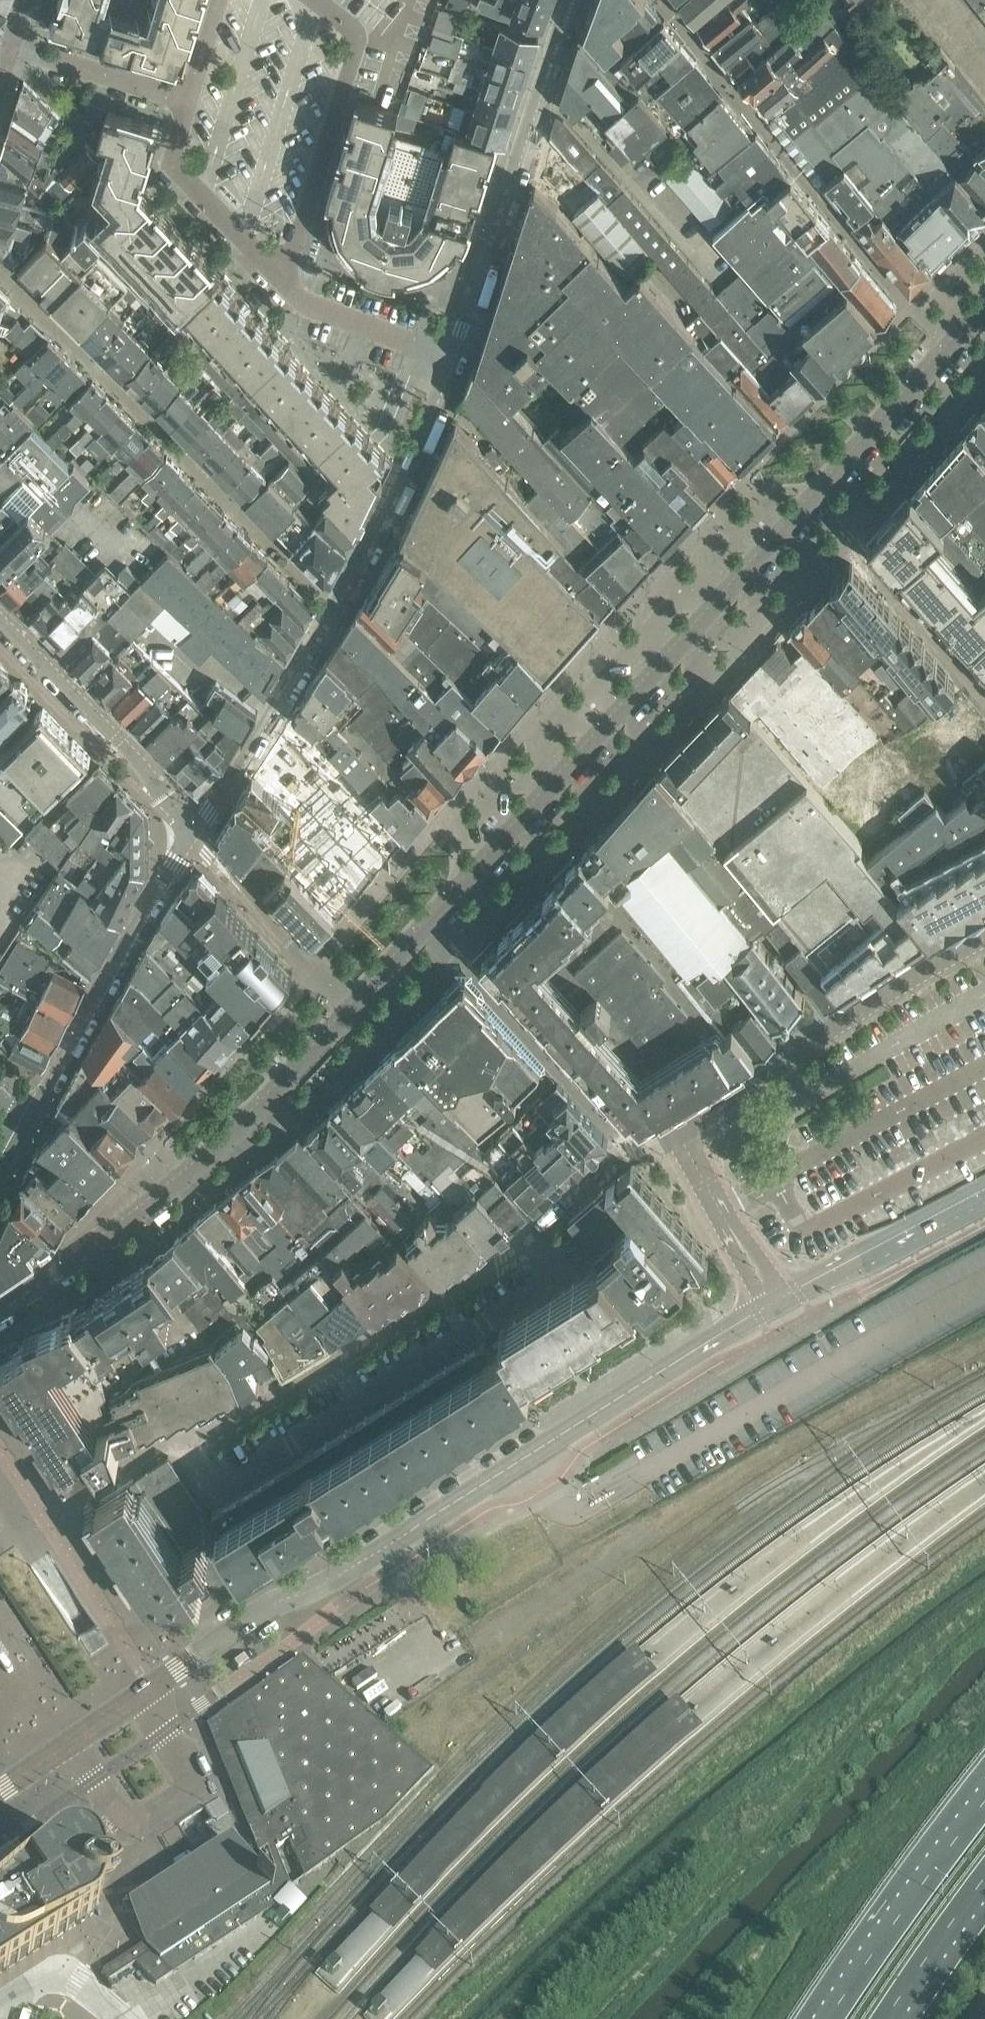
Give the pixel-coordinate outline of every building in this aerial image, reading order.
[(45,29),(99,46),(100,43),(126,51),(125,54),(180,70),(202,0),(158,0),(148,30),(94,13),(98,0),(53,0),(45,29)] [(541,26),(543,26),(552,0),(497,0),(496,0),(478,0),(477,2),(480,7),(479,9),(515,21),(516,17),(541,26)] [(594,4),(584,31),(605,54),(615,65),(633,47),(624,37),(616,28),(645,0),(596,0),(594,4)] [(647,0),(645,0),(616,28),(624,37),(633,47),(664,19),(647,0)] [(679,2),(695,24),(723,0),(681,0),(679,2)] [(778,21),(779,22),(780,20),(771,9),(755,23),(742,6),(749,0),(730,0),(728,2),(697,27),(712,47),(727,64),(778,21)] [(816,42),(835,25),(816,0),(807,0),(804,3),(820,24),(808,34),(816,42)] [(955,0),(904,0),(945,53),(984,102),(984,37),(955,0)] [(440,8),(433,26),(451,32),(458,13),(440,8)] [(664,19),(633,47),(615,65),(633,86),(682,41),(664,19)] [(739,78),(774,48),(789,34),(779,22),(778,21),(727,64),(739,78)] [(496,47),(532,59),(539,37),(492,22),(489,31),(500,35),(496,47)] [(853,165),(848,170),(854,178),(855,178),(878,161),(893,179),(878,191),(890,206),(919,176),(933,192),(956,172),(926,139),(928,137),(928,136),(895,102),(897,100),(875,73),(835,25),(816,42),(790,66),(782,74),(796,91),(770,114),(772,117),(796,98),(848,163),(850,162),(853,165)] [(451,32),(433,26),(426,47),(450,55),(457,34),(451,32)] [(633,86),(615,65),(605,54),(584,31),(561,101),(563,102),(574,115),(584,107),(594,119),(598,116),(603,121),(606,118),(638,90),(633,86)] [(797,44),(789,34),(774,48),(790,66),(816,42),(808,34),(797,44)] [(633,86),(638,90),(647,100),(696,58),(682,41),(633,86)] [(525,79),(532,59),(496,47),(492,46),(489,55),(493,56),(489,68),(525,79)] [(755,98),(782,74),(790,66),(774,48),(739,78),(755,98)] [(984,144),(984,103),(972,87),(956,68),(955,66),(945,54),(933,65),(938,69),(922,85),(918,80),(917,81),(912,82),(913,85),(910,88),(905,89),(906,92),(903,95),(898,96),(898,99),(897,100),(895,102),(928,136),(943,121),(974,153),(984,144)] [(696,58),(647,100),(668,124),(675,132),(683,126),(720,95),(719,94),(718,95),(703,77),(707,74),(696,61),(697,60),(696,58)] [(471,72),(474,63),(462,59),(459,68),(471,72)] [(487,77),(483,88),(519,100),(525,79),(489,68),(485,66),(482,76),(487,77)] [(796,91),(782,74),(755,98),(769,114),(770,114),(796,91)] [(464,92),(467,83),(455,79),(452,88),(464,92)] [(41,140),(44,142),(45,142),(46,141),(43,139),(59,117),(24,81),(12,118),(41,140)] [(480,98),(476,109),(512,121),(519,100),(483,88),(478,87),(475,96),(480,98)] [(408,102),(422,107),(427,94),(412,89),(408,102)] [(637,152),(668,124),(647,100),(638,90),(606,118),(624,137),(637,152)] [(751,132),(721,95),(720,95),(683,126),(713,163),(751,132)] [(772,117),(824,182),(845,166),(848,170),(853,165),(850,162),(848,163),(796,98),(772,117)] [(351,131),(348,131),(342,153),(344,154),(341,162),(339,161),(332,186),(334,186),(332,197),(330,196),(329,200),(329,204),(329,208),(330,211),(330,215),(331,219),(332,223),(333,227),(335,232),(336,236),(338,239),(340,243),(341,245),(343,248),(347,253),(352,257),(356,260),(357,261),(358,259),(367,266),(366,267),(369,269),(374,271),(380,274),(385,275),(390,276),(396,277),(396,275),(407,275),(407,277),(414,276),(416,275),(421,274),(427,273),(432,271),(435,269),(439,266),(443,264),(447,261),(451,258),(453,255),(457,251),(459,248),(463,243),(466,238),(464,237),(468,227),(470,228),(478,204),(476,203),(478,195),(480,196),(487,173),(485,173),(487,165),(489,165),(497,142),(456,130),(450,150),(392,132),(393,128),(425,138),(430,121),(358,99),(351,123),(353,123),(351,131)] [(505,143),(512,121),(476,109),(466,106),(459,128),(505,143)] [(98,258),(128,288),(137,296),(155,314),(168,327),(169,327),(168,326),(224,274),(144,189),(140,188),(142,181),(146,182),(165,122),(117,108),(133,113),(132,116),(108,109),(100,136),(110,139),(102,163),(56,211),(48,239),(19,268),(21,269),(22,269),(36,282),(32,286),(51,305),(98,258)] [(557,114),(550,136),(585,177),(602,163),(563,119),(557,114)] [(12,118),(6,138),(38,160),(38,158),(48,162),(52,151),(43,148),(45,142),(44,142),(41,140),(12,118)] [(984,206),(984,165),(974,153),(943,121),(928,136),(928,137),(926,139),(956,172),(984,206)] [(728,168),(734,175),(768,147),(756,133),(731,153),(737,160),(728,168)] [(585,177),(550,136),(535,181),(554,197),(565,209),(592,185),(585,177)] [(624,137),(609,151),(623,164),(637,152),(624,137)] [(6,138),(0,156),(29,182),(28,184),(39,195),(45,180),(32,174),(38,160),(6,138)] [(974,153),(984,165),(984,144),(974,153)] [(76,158),(58,176),(72,189),(100,160),(86,147),(85,145),(75,156),(76,158)] [(742,180),(749,174),(755,181),(755,182),(780,162),(768,147),(734,175),(738,180),(740,178),(742,180)] [(709,228),(733,206),(688,157),(664,179),(709,228)] [(875,203),(874,204),(867,210),(876,221),(883,215),(897,232),(897,231),(912,250),(915,247),(932,266),(967,230),(933,192),(919,176),(890,206),(878,191),(893,179),(878,161),(855,178),(854,178),(875,203)] [(771,194),(774,191),(792,176),(780,162),(755,182),(755,181),(751,184),(753,186),(751,188),(754,192),(763,184),(771,194)] [(791,412),(816,387),(780,345),(770,354),(718,295),(677,248),(602,163),(585,177),(592,185),(599,192),(597,194),(652,256),(746,361),(791,412)] [(824,182),(823,183),(833,195),(854,178),(848,170),(845,166),(824,182)] [(7,169),(0,167),(0,198),(21,205),(27,188),(25,186),(14,182),(15,178),(7,176),(8,171),(7,169)] [(39,195),(38,197),(52,210),(72,189),(58,176),(55,179),(49,172),(45,180),(39,195)] [(933,192),(967,230),(984,213),(984,206),(956,172),(933,192)] [(897,305),(862,264),(792,176),(774,191),(799,222),(795,226),(878,323),(897,305)] [(875,203),(854,178),(833,195),(854,220),(867,210),(874,204),(875,203)] [(742,463),(776,429),(778,426),(729,377),(731,375),(694,333),(695,332),(642,273),(628,287),(558,207),(551,200),(554,197),(535,181),(478,360),(516,402),(553,364),(556,367),(557,367),(571,382),(570,383),(572,385),(573,384),(583,396),(592,405),(622,436),(656,404),(669,392),(704,428),(706,426),(742,463)] [(839,364),(878,323),(795,226),(766,192),(748,207),(745,205),(713,234),(745,269),(791,322),(797,317),(839,364)] [(627,277),(652,256),(597,194),(584,206),(583,205),(572,216),(627,277)] [(21,205),(0,198),(0,221),(15,225),(18,216),(47,226),(51,214),(21,205)] [(867,210),(854,220),(910,289),(928,270),(912,250),(897,231),(897,232),(883,215),(876,221),(867,210)] [(15,225),(0,221),(0,255),(5,260),(13,268),(38,243),(28,240),(31,230),(15,225)] [(51,305),(81,335),(108,308),(122,294),(128,288),(98,258),(51,305)] [(816,387),(819,384),(839,364),(797,317),(791,322),(745,269),(718,295),(770,354),(780,345),(816,387)] [(287,349),(291,344),(224,274),(168,326),(169,327),(173,331),(182,340),(188,347),(234,396),(248,410),(262,425),(267,431),(359,529),(393,460),(287,349)] [(130,303),(137,296),(128,288),(122,294),(130,303)] [(95,349),(121,322),(108,308),(81,335),(95,349)] [(146,313),(138,321),(143,327),(152,319),(146,313)] [(8,334),(13,339),(25,327),(17,319),(11,326),(0,322),(0,332),(8,334)] [(152,319),(144,328),(150,333),(158,325),(152,319)] [(49,337),(32,320),(25,327),(13,339),(30,356),(49,337)] [(134,335),(121,322),(95,349),(108,362),(134,335)] [(173,348),(182,340),(173,331),(160,345),(168,353),(173,348)] [(149,350),(134,335),(108,362),(122,377),(149,350)] [(49,337),(30,356),(16,371),(29,383),(62,350),(49,337)] [(53,384),(74,362),(62,350),(29,383),(16,396),(14,399),(20,405),(48,378),(53,384)] [(140,395),(166,369),(150,354),(125,379),(140,395)] [(174,377),(166,369),(140,395),(155,409),(199,366),(193,359),(174,377)] [(746,361),(731,375),(729,377),(778,426),(791,412),(746,361)] [(81,369),(74,362),(53,384),(46,391),(58,404),(87,375),(81,369)] [(573,514),(594,494),(548,444),(476,365),(477,365),(475,364),(461,397),(461,398),(539,482),(570,516),(573,514)] [(169,423),(172,426),(195,404),(188,397),(202,383),(209,390),(216,384),(202,369),(157,412),(169,423)] [(84,418),(107,395),(92,380),(70,403),(77,411),(48,440),(55,447),(84,418)] [(10,402),(14,399),(16,396),(3,383),(0,386),(0,392),(10,402)] [(183,438),(187,442),(210,419),(202,412),(223,391),(216,384),(209,390),(195,404),(172,426),(183,438)] [(570,385),(556,399),(575,419),(590,405),(570,385)] [(727,479),(742,463),(706,426),(704,428),(669,392),(656,404),(672,422),(727,479)] [(88,442),(121,409),(107,395),(84,418),(90,424),(69,444),(77,452),(87,443),(88,442)] [(210,419),(187,442),(201,456),(224,433),(217,426),(231,412),(238,419),(241,416),(248,410),(234,396),(210,419)] [(26,411),(39,423),(47,415),(34,403),(26,411)] [(672,422),(656,404),(622,436),(635,450),(646,440),(663,459),(672,450),(690,468),(686,472),(710,496),(727,479),(672,422)] [(19,442),(33,429),(35,427),(13,405),(0,418),(0,462),(19,442)] [(635,450),(622,436),(592,405),(564,431),(600,472),(666,543),(695,512),(635,450)] [(135,424),(121,409),(88,442),(87,443),(101,457),(112,446),(135,424)] [(248,410),(241,416),(255,431),(262,425),(248,410)] [(964,433),(984,456),(984,418),(980,413),(964,433)] [(601,614),(547,558),(562,545),(566,542),(524,496),(456,422),(400,542),(401,542),(423,557),(510,638),(546,676),(548,673),(557,663),(598,618),(601,614)] [(149,438),(136,425),(135,424),(112,446),(120,454),(110,463),(112,465),(117,470),(127,461),(149,438)] [(255,431),(261,437),(267,431),(262,425),(255,431)] [(212,467),(215,470),(238,448),(245,441),(231,426),(224,433),(201,456),(212,467)] [(33,429),(19,442),(0,462),(0,526),(9,517),(17,509),(5,497),(24,478),(43,497),(72,469),(72,468),(33,429)] [(594,494),(652,558),(666,543),(600,472),(564,431),(548,444),(594,494)] [(928,475),(971,522),(984,538),(984,456),(964,433),(928,475)] [(150,438),(149,438),(127,461),(134,468),(109,491),(118,500),(132,485),(164,453),(150,438)] [(635,450),(695,512),(710,496),(686,472),(690,468),(672,450),(663,459),(646,440),(635,450)] [(245,441),(238,448),(215,470),(229,485),(252,463),(261,454),(257,450),(256,451),(245,441)] [(261,454),(252,463),(229,485),(243,499),(266,477),(259,470),(278,451),(272,444),(261,454)] [(85,456),(79,463),(87,471),(93,465),(85,456)] [(149,503),(158,493),(181,471),(167,456),(144,478),(151,486),(141,496),(149,503)] [(291,503),(295,506),(302,499),(315,485),(291,459),(246,502),(265,521),(268,518),(272,521),(291,503)] [(97,480),(102,484),(117,470),(112,465),(97,480)] [(72,469),(43,497),(24,478),(5,497),(17,509),(9,517),(15,523),(0,538),(0,564),(3,567),(4,566),(10,572),(74,509),(78,498),(91,485),(73,467),(72,468),(72,469)] [(196,485),(181,471),(158,493),(166,501),(155,510),(163,518),(173,508),(196,485)] [(911,494),(980,571),(984,567),(984,538),(971,522),(928,475),(927,476),(913,492),(911,494)] [(652,558),(594,494),(573,514),(570,516),(539,482),(524,496),(566,542),(562,545),(579,563),(584,558),(618,595),(652,558)] [(210,500),(199,488),(196,485),(173,508),(180,515),(170,525),(177,532),(187,522),(210,500)] [(128,494),(120,501),(136,516),(143,509),(128,494)] [(866,544),(894,576),(900,571),(984,669),(984,568),(978,574),(942,534),(944,532),(911,494),(866,544)] [(302,499),(295,506),(348,551),(358,533),(329,506),(320,516),(302,499)] [(224,514),(210,500),(187,522),(194,530),(179,545),(173,551),(180,558),(201,537),(224,514)] [(291,503),(272,521),(286,536),(282,540),(324,583),(330,582),(348,551),(295,506),(291,503)] [(228,518),(224,514),(201,537),(208,544),(186,565),(193,572),(215,551),(216,551),(239,529),(228,518)] [(157,523),(150,530),(165,544),(171,538),(157,523)] [(206,590),(230,566),(253,544),(239,529),(216,551),(223,559),(211,571),(208,568),(195,580),(206,590)] [(179,545),(172,537),(171,538),(165,544),(173,551),(179,545)] [(97,603),(107,613),(125,595),(99,570),(96,573),(66,542),(50,558),(56,564),(67,575),(69,577),(75,583),(82,589),(85,587),(99,601),(97,603)] [(397,549),(368,593),(388,612),(409,579),(423,557),(401,542),(397,549)] [(215,598),(222,605),(268,559),(253,544),(230,566),(239,575),(215,598)] [(579,563),(562,545),(547,558),(601,614),(618,595),(584,558),(579,563)] [(18,602),(56,564),(50,558),(43,551),(39,546),(0,583),(0,584),(3,587),(3,591),(3,592),(8,596),(12,596),(18,602)] [(167,552),(140,580),(165,604),(193,629),(197,633),(187,643),(201,655),(210,645),(235,668),(234,669),(265,697),(285,662),(251,631),(233,614),(222,605),(215,598),(206,590),(195,580),(191,576),(167,552)] [(528,697),(546,676),(510,638),(423,557),(409,579),(471,635),(512,672),(508,676),(528,697)] [(253,588),(262,596),(266,601),(271,596),(274,599),(277,595),(306,625),(316,607),(268,559),(222,605),(233,614),(241,607),(238,604),(253,588)] [(140,579),(123,562),(115,571),(132,588),(140,579)] [(830,584),(892,656),(924,694),(907,708),(915,717),(955,684),(851,563),(831,584),(830,584)] [(67,575),(56,564),(18,602),(31,615),(69,577),(67,575)] [(69,577),(31,615),(43,628),(77,594),(82,589),(75,583),(69,577)] [(409,579),(388,612),(504,726),(504,725),(528,697),(508,676),(512,672),(471,635),(409,579)] [(108,614),(126,631),(132,638),(159,664),(193,629),(165,604),(140,580),(125,595),(107,613),(108,614)] [(822,593),(816,601),(808,609),(835,641),(837,643),(846,635),(876,670),(892,656),(830,584),(822,593)] [(388,612),(368,593),(356,614),(391,648),(411,668),(488,744),(504,726),(388,612)] [(79,621),(90,608),(84,602),(84,601),(77,594),(43,628),(40,630),(55,645),(79,621)] [(258,630),(287,659),(306,625),(277,595),(274,599),(271,596),(266,601),(262,596),(239,618),(254,633),(258,630)] [(68,658),(93,635),(90,632),(108,614),(107,613),(97,603),(96,602),(90,608),(79,621),(55,645),(57,647),(58,646),(68,656),(67,657),(68,658)] [(827,649),(835,641),(808,609),(790,628),(805,646),(828,673),(838,663),(827,649)] [(114,655),(132,638),(126,631),(108,614),(90,632),(93,635),(68,658),(89,679),(114,655)] [(489,744),(488,744),(411,668),(391,648),(356,614),(343,635),(391,683),(389,684),(414,712),(465,770),(489,744)] [(399,771),(403,767),(417,755),(397,733),(406,726),(402,722),(414,712),(389,684),(391,683),(343,635),(328,658),(349,679),(348,680),(359,692),(356,696),(365,706),(354,717),(342,730),(342,731),(352,722),(398,770),(399,771)] [(731,692),(730,693),(751,718),(759,710),(821,783),(865,745),(866,744),(875,737),(878,734),(878,733),(878,732),(828,673),(805,646),(803,647),(801,649),(793,656),(791,658),(777,642),(776,644),(732,691),(731,692)] [(139,657),(127,668),(114,655),(89,679),(108,699),(145,664),(139,657)] [(349,679),(328,658),(315,679),(354,717),(365,706),(356,696),(359,692),(348,680),(349,679)] [(14,678),(0,664),(0,691),(14,678)] [(111,702),(165,757),(199,724),(190,714),(187,717),(180,710),(177,713),(165,701),(174,692),(156,675),(147,683),(139,676),(111,702)] [(0,694),(0,734),(29,704),(23,699),(29,693),(27,691),(27,686),(21,680),(16,680),(15,679),(1,693),(0,694)] [(308,691),(303,699),(329,725),(333,721),(342,730),(354,717),(315,679),(308,691)] [(203,707),(243,735),(258,711),(257,710),(215,683),(202,705),(203,707)] [(909,727),(959,782),(984,760),(984,721),(958,687),(909,727)] [(734,860),(748,877),(844,994),(930,936),(879,874),(867,859),(858,848),(862,845),(848,829),(763,733),(751,718),(730,693),(661,765),(678,784),(674,789),(703,824),(734,860)] [(339,761),(356,745),(342,731),(342,730),(333,721),(329,725),(303,699),(293,716),(309,730),(339,761)] [(67,733),(68,733),(43,707),(0,749),(2,751),(16,765),(31,781),(45,796),(47,798),(91,756),(73,738),(72,739),(67,733)] [(417,755),(448,788),(465,770),(414,712),(402,722),(406,726),(397,733),(417,755)] [(293,716),(252,778),(280,808),(286,814),(293,821),(290,823),(297,830),(302,835),(307,831),(311,836),(325,823),(374,875),(408,835),(375,800),(376,800),(339,761),(309,730),(293,716)] [(398,770),(352,722),(342,731),(356,745),(389,778),(398,770)] [(165,757),(182,774),(206,750),(205,750),(197,740),(206,732),(199,724),(165,757)] [(224,767),(241,739),(227,729),(205,750),(206,750),(182,774),(199,792),(224,767)] [(389,778),(356,745),(339,761),(376,800),(375,800),(408,835),(430,808),(416,794),(412,798),(402,786),(391,795),(385,788),(390,780),(389,778)] [(430,808),(448,788),(417,755),(403,767),(412,777),(407,781),(406,780),(401,785),(402,786),(412,798),(416,794),(430,808)] [(969,777),(976,786),(984,780),(984,764),(969,777)] [(66,820),(70,824),(81,836),(117,783),(99,765),(94,771),(68,796),(72,800),(60,813),(66,819),(66,820)] [(815,992),(826,1006),(844,994),(748,877),(734,860),(703,824),(674,789),(678,784),(661,765),(661,766),(662,766),(658,770),(657,769),(656,770),(660,775),(641,792),(637,789),(598,834),(600,835),(598,837),(633,874),(633,882),(624,890),(618,896),(687,969),(703,956),(705,959),(707,961),(712,968),(721,961),(753,936),(762,929),(815,992)] [(399,771),(398,770),(389,778),(390,780),(385,788),(391,795),(402,786),(401,785),(406,780),(407,781),(412,777),(403,767),(399,771)] [(15,784),(22,777),(14,769),(7,776),(15,784)] [(261,825),(280,808),(252,778),(237,803),(236,804),(257,816),(255,818),(261,825)] [(954,782),(934,799),(938,803),(945,812),(965,795),(954,782)] [(117,783),(81,836),(98,846),(120,815),(134,801),(117,783)] [(932,804),(922,792),(895,815),(905,827),(932,804)] [(984,794),(971,804),(966,797),(946,814),(937,803),(906,829),(868,860),(930,936),(933,934),(946,926),(948,925),(948,926),(964,916),(984,905),(984,796),(984,794)] [(81,836),(70,824),(61,833),(43,816),(25,834),(61,869),(60,869),(93,896),(121,921),(145,871),(144,825),(144,810),(134,801),(120,815),(98,846),(81,836)] [(25,828),(0,804),(0,829),(12,841),(25,828)] [(261,825),(255,818),(257,816),(236,804),(218,834),(219,841),(243,867),(266,847),(275,839),(267,831),(261,825)] [(27,828),(44,812),(38,806),(21,821),(27,828)] [(267,831),(286,814),(280,808),(261,825),(267,831)] [(285,840),(297,830),(290,823),(293,821),(286,814),(267,831),(275,839),(266,847),(272,853),(285,840)] [(325,824),(302,847),(352,899),(373,875),(325,824)] [(297,831),(274,854),(336,920),(351,899),(301,846),(306,841),(297,831)] [(611,877),(624,890),(633,882),(633,874),(598,837),(580,856),(605,883),(611,877)] [(266,847),(243,867),(264,890),(287,869),(272,853),(266,847)] [(686,969),(605,883),(580,856),(536,904),(483,957),(483,963),(501,982),(498,985),(537,1028),(539,1027),(546,1035),(547,1033),(549,1035),(552,1033),(561,1043),(558,1045),(560,1048),(559,1049),(566,1056),(564,1058),(612,1111),(618,1106),(628,1117),(632,1114),(639,1122),(640,1122),(641,1123),(642,1122),(643,1122),(660,1112),(662,1116),(755,1057),(731,1027),(727,1030),(725,1032),(679,975),(686,969)] [(101,958),(121,921),(93,896),(60,869),(37,904),(101,958)] [(314,943),(336,922),(302,885),(294,877),(287,869),(264,890),(314,943)] [(185,885),(204,906),(217,893),(199,874),(192,874),(185,885)] [(185,885),(178,895),(274,993),(292,972),(218,893),(217,893),(204,906),(185,885)] [(178,895),(161,921),(242,1000),(248,1006),(256,1014),(274,993),(178,895)] [(64,952),(91,975),(101,958),(37,904),(27,920),(55,944),(56,943),(65,950),(64,952)] [(248,1006),(242,1000),(161,921),(148,945),(237,1034),(256,1014),(248,1006)] [(19,940),(35,950),(40,941),(22,924),(0,957),(0,970),(19,940)] [(805,1000),(753,936),(721,961),(740,985),(773,1025),(783,1017),(785,1020),(797,1010),(795,1007),(805,1000)] [(145,985),(202,1044),(217,1057),(237,1034),(148,945),(132,974),(145,985)] [(687,969),(686,969),(679,975),(725,1032),(730,1027),(723,1018),(724,1017),(713,1004),(734,988),(735,989),(740,985),(721,961),(712,968),(707,961),(703,956),(687,969)] [(38,1001),(41,993),(30,988),(33,982),(29,980),(33,973),(9,958),(0,970),(0,979),(27,995),(38,1001)] [(51,975),(40,969),(37,974),(33,973),(29,980),(33,982),(30,988),(41,993),(38,1001),(69,1017),(86,985),(55,968),(51,975)] [(123,991),(136,1000),(145,985),(132,974),(123,991)] [(397,1042),(397,1045),(396,1046),(441,1092),(481,1134),(507,1109),(507,1103),(511,1105),(515,1103),(517,1099),(516,1095),(538,1073),(542,1066),(479,997),(464,979),(405,1037),(397,1042)] [(153,1020),(175,1043),(203,1072),(217,1057),(202,1044),(145,985),(136,1000),(139,1006),(153,1020)] [(190,1087),(203,1072),(175,1043),(153,1020),(139,1006),(136,1000),(123,991),(112,1008),(111,1010),(126,1022),(141,1036),(190,1087)] [(60,1034),(69,1017),(38,1001),(27,995),(19,1011),(19,1012),(60,1034)] [(0,1001),(0,1023),(20,1033),(51,1050),(60,1034),(19,1012),(19,1011),(0,1001)] [(105,1075),(122,1058),(141,1036),(126,1022),(111,1010),(85,1057),(105,1075)] [(752,1010),(731,1027),(755,1057),(777,1042),(752,1010)] [(51,1050),(20,1033),(14,1045),(4,1035),(0,1039),(0,1044),(9,1054),(41,1070),(51,1050)] [(190,1087),(141,1036),(122,1058),(135,1070),(173,1107),(190,1087)] [(381,1059),(381,1060),(428,1108),(430,1110),(464,1146),(473,1138),(476,1141),(478,1143),(485,1137),(481,1134),(441,1092),(396,1046),(396,1045),(381,1059)] [(85,1057),(82,1061),(105,1082),(153,1127),(173,1107),(135,1070),(119,1087),(105,1075),(85,1057)] [(135,1070),(122,1058),(105,1075),(119,1087),(135,1070)] [(425,1111),(428,1108),(381,1060),(367,1074),(396,1106),(405,1098),(418,1112),(422,1108),(425,1111)] [(60,1103),(56,1110),(71,1118),(89,1099),(105,1082),(82,1061),(75,1074),(77,1075),(72,1084),(70,1083),(67,1089),(69,1090),(64,1097),(63,1097),(62,1100),(63,1100),(61,1104),(60,1103)] [(396,1140),(393,1143),(391,1145),(395,1148),(411,1163),(427,1180),(449,1157),(487,1200),(511,1227),(536,1205),(500,1167),(486,1152),(478,1143),(476,1141),(473,1138),(464,1146),(430,1110),(414,1124),(396,1106),(367,1074),(349,1092),(396,1140)] [(153,1127),(105,1082),(89,1099),(137,1145),(153,1127)] [(536,1106),(553,1125),(586,1160),(608,1140),(559,1085),(536,1106)] [(373,1145),(385,1157),(395,1148),(391,1145),(393,1143),(346,1094),(330,1110),(368,1150),(373,1145)] [(430,1110),(428,1108),(425,1111),(422,1108),(418,1112),(405,1098),(396,1106),(414,1124),(430,1110)] [(137,1145),(89,1099),(71,1118),(118,1165),(137,1145)] [(118,1165),(71,1118),(56,1110),(39,1144),(89,1183),(95,1188),(118,1165)] [(389,1172),(368,1150),(330,1110),(305,1131),(350,1179),(366,1197),(369,1200),(394,1226),(413,1208),(383,1178),(389,1172)] [(500,1167),(536,1205),(565,1179),(573,1172),(586,1160),(553,1125),(541,1136),(544,1140),(537,1147),(516,1125),(486,1152),(500,1167)] [(277,1156),(293,1174),(325,1209),(322,1212),(325,1214),(349,1193),(297,1138),(277,1156)] [(80,1205),(94,1189),(95,1188),(89,1183),(39,1144),(31,1162),(80,1205)] [(325,1209),(293,1174),(277,1156),(255,1171),(295,1215),(299,1221),(304,1227),(315,1219),(325,1214),(322,1212),(325,1209)] [(67,1220),(80,1205),(31,1162),(22,1180),(67,1220)] [(706,1250),(631,1166),(606,1188),(679,1270),(706,1250)] [(262,1258),(274,1273),(282,1281),(320,1250),(322,1249),(304,1227),(299,1221),(295,1215),(255,1171),(237,1186),(265,1220),(282,1240),(262,1258)] [(22,1180),(14,1199),(53,1235),(67,1220),(22,1180)] [(237,1186),(217,1203),(216,1204),(249,1243),(259,1235),(268,1247),(276,1240),(262,1223),(265,1220),(237,1186)] [(325,1441),(315,1448),(345,1495),(351,1491),(355,1498),(508,1401),(525,1390),(524,1388),(564,1362),(562,1359),(584,1345),(579,1338),(587,1332),(632,1304),(637,1301),(636,1300),(639,1297),(648,1308),(670,1289),(671,1288),(671,1287),(672,1286),(672,1285),(672,1284),(670,1280),(678,1273),(683,1273),(676,1270),(673,1266),(649,1242),(626,1214),(618,1209),(611,1196),(605,1189),(604,1189),(602,1190),(603,1191),(571,1219),(606,1259),(602,1262),(603,1265),(588,1275),(498,1332),(506,1344),(493,1353),(485,1340),(325,1441)] [(365,1210),(349,1193),(325,1214),(315,1219),(304,1227),(322,1249),(365,1210)] [(406,1239),(440,1276),(489,1245),(449,1198),(446,1200),(443,1196),(402,1235),(403,1236),(406,1238),(406,1239)] [(14,1199),(0,1229),(0,1275),(36,1251),(32,1245),(38,1238),(43,1243),(52,1237),(53,1235),(14,1199)] [(491,1243),(511,1227),(487,1200),(468,1216),(491,1242),(491,1243)] [(239,1274),(246,1282),(256,1294),(260,1291),(257,1287),(274,1273),(262,1258),(249,1243),(216,1204),(198,1219),(199,1220),(198,1220),(221,1246),(225,1242),(247,1268),(239,1274)] [(320,1250),(374,1315),(431,1281),(381,1227),(381,1228),(380,1227),(365,1210),(322,1249),(320,1250)] [(282,1240),(265,1220),(262,1223),(276,1240),(268,1247),(259,1235),(249,1243),(262,1258),(282,1240)] [(246,1282),(239,1274),(195,1222),(177,1238),(178,1238),(211,1279),(216,1275),(233,1294),(246,1282)] [(284,1327),(256,1294),(246,1282),(233,1294),(216,1275),(211,1279),(178,1238),(175,1241),(240,1320),(232,1327),(256,1357),(271,1348),(265,1337),(284,1327)] [(175,1241),(150,1262),(173,1291),(171,1292),(193,1320),(194,1319),(212,1304),(224,1318),(232,1327),(240,1320),(175,1241)] [(320,1250),(282,1281),(281,1282),(318,1328),(322,1326),(331,1341),(374,1315),(320,1250)] [(171,1292),(173,1291),(150,1262),(123,1280),(127,1286),(121,1291),(163,1345),(193,1320),(171,1292)] [(256,1294),(284,1327),(288,1324),(311,1351),(311,1353),(327,1344),(318,1328),(281,1282),(282,1281),(274,1273),(257,1287),(260,1291),(256,1294)] [(193,1320),(163,1345),(121,1291),(127,1286),(123,1280),(94,1299),(94,1300),(78,1311),(77,1309),(30,1329),(32,1335),(19,1344),(17,1340),(0,1351),(0,1383),(2,1386),(16,1407),(65,1482),(120,1446),(118,1441),(129,1436),(139,1432),(142,1438),(159,1425),(162,1430),(179,1416),(182,1422),(199,1408),(202,1414),(219,1400),(223,1405),(241,1391),(230,1365),(194,1319),(193,1320)] [(256,1357),(232,1327),(224,1318),(212,1304),(194,1319),(230,1365),(241,1391),(260,1383),(247,1362),(256,1357)] [(288,1324),(284,1327),(265,1337),(271,1348),(273,1351),(281,1364),(284,1369),(311,1353),(311,1351),(288,1324)] [(260,1376),(276,1367),(281,1364),(273,1351),(253,1363),(260,1376)] [(345,1495),(315,1448),(212,1513),(246,1567),(318,1522),(319,1515),(319,1514),(328,1508),(327,1506),(345,1495)] [(84,1510),(148,1608),(159,1625),(211,1590),(222,1582),(223,1582),(243,1569),(168,1456),(136,1476),(84,1510)] [(327,1677),(302,1655),(220,1714),(267,1828),(273,1840),(279,1856),(263,1866),(247,1877),(238,1866),(231,1859),(199,1881),(142,1918),(150,1939),(102,1971),(111,1989),(112,1988),(108,1980),(135,1963),(156,1984),(172,1973),(173,1973),(174,1973),(170,1969),(192,1955),(194,1958),(195,1958),(276,1903),(280,1908),(270,1916),(276,1924),(303,1904),(294,1892),(293,1893),(291,1887),(384,1820),(432,1769),(412,1751),(384,1727),(327,1677)] [(90,1916),(92,1914),(94,1912),(96,1909),(98,1905),(99,1901),(100,1897),(109,1894),(116,1888),(110,1881),(102,1877),(101,1871),(100,1865),(97,1858),(93,1851),(86,1845),(78,1842),(67,1841),(56,1844),(47,1851),(44,1857),(36,1853),(35,1852),(21,1861),(0,1874),(0,1973),(90,1916)]
